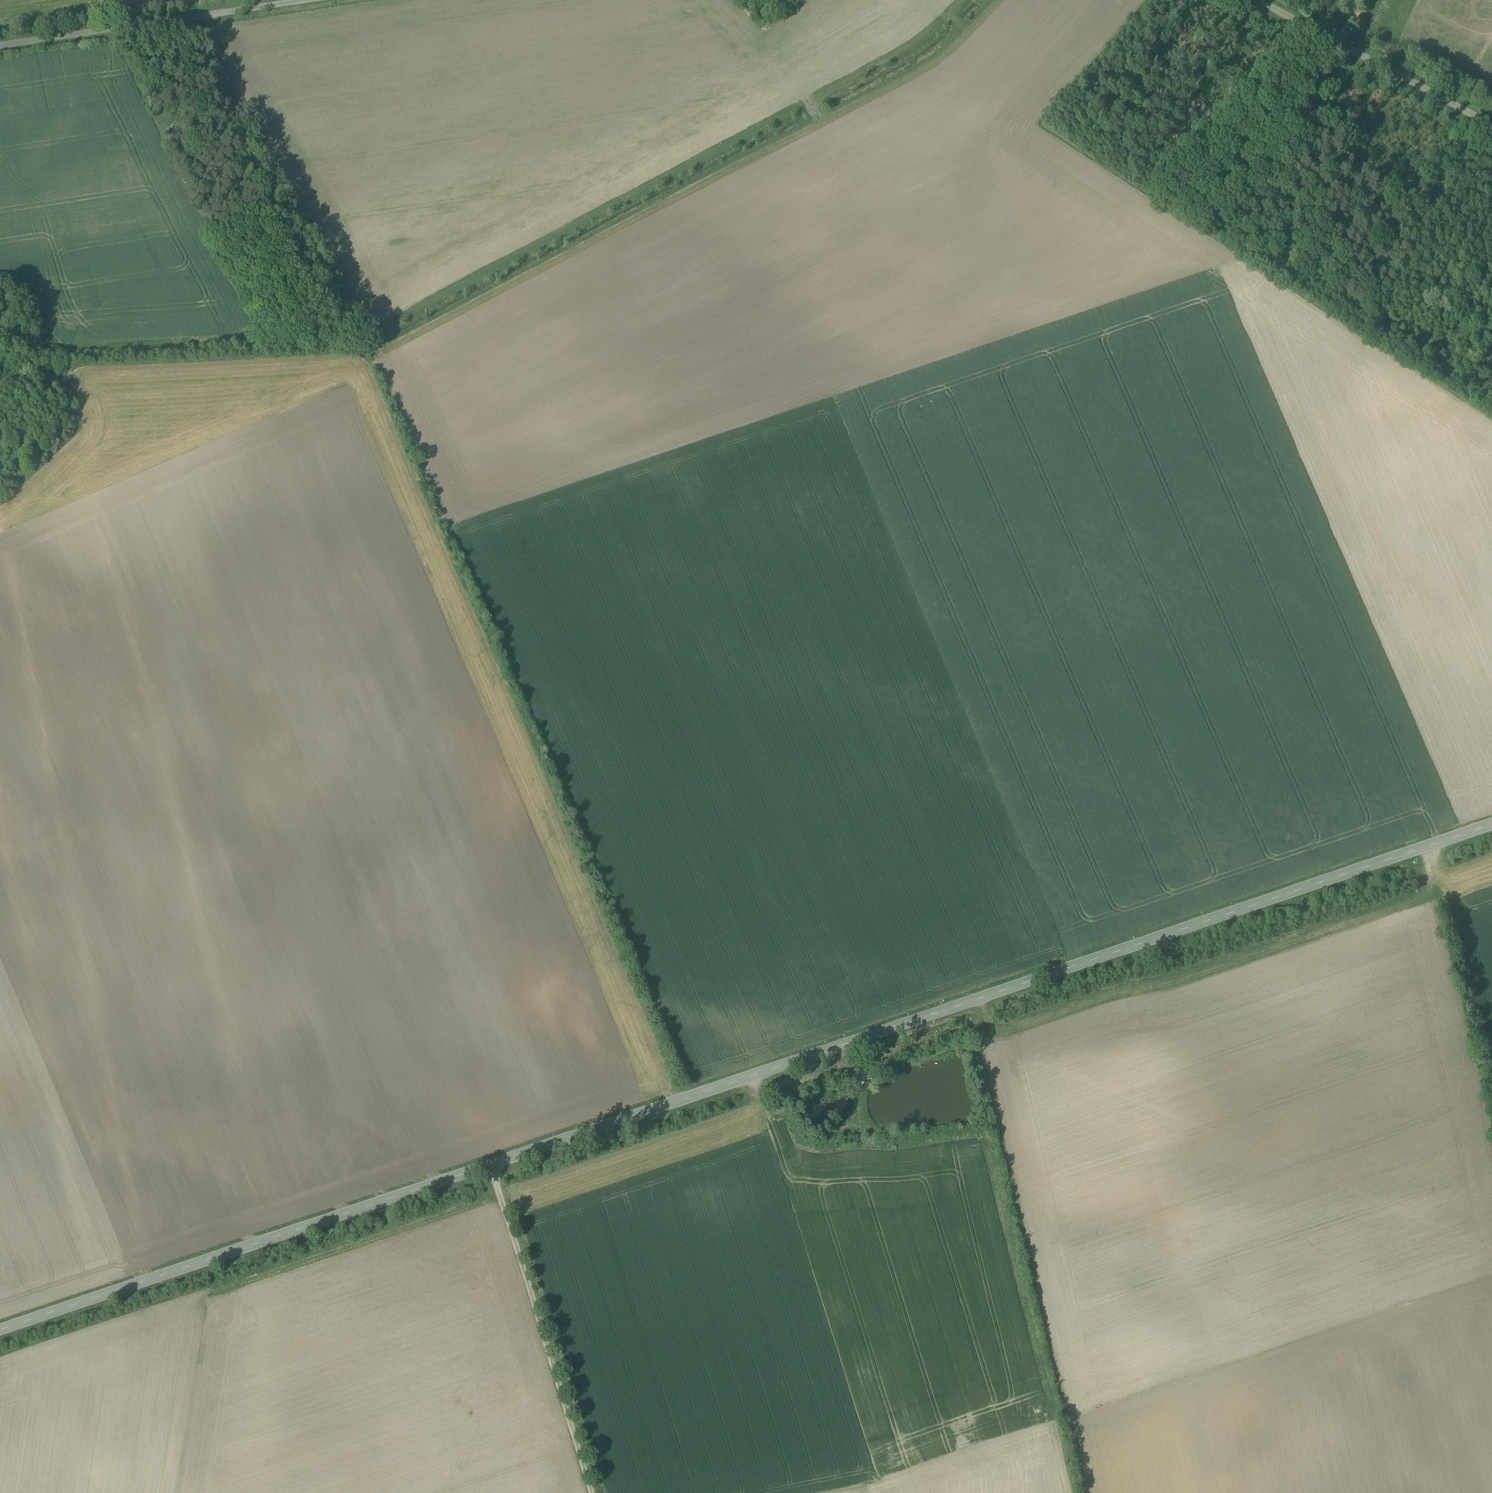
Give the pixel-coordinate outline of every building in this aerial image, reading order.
[(1479,347),(1470,342),(1464,350),(1473,356),(1479,347)]
